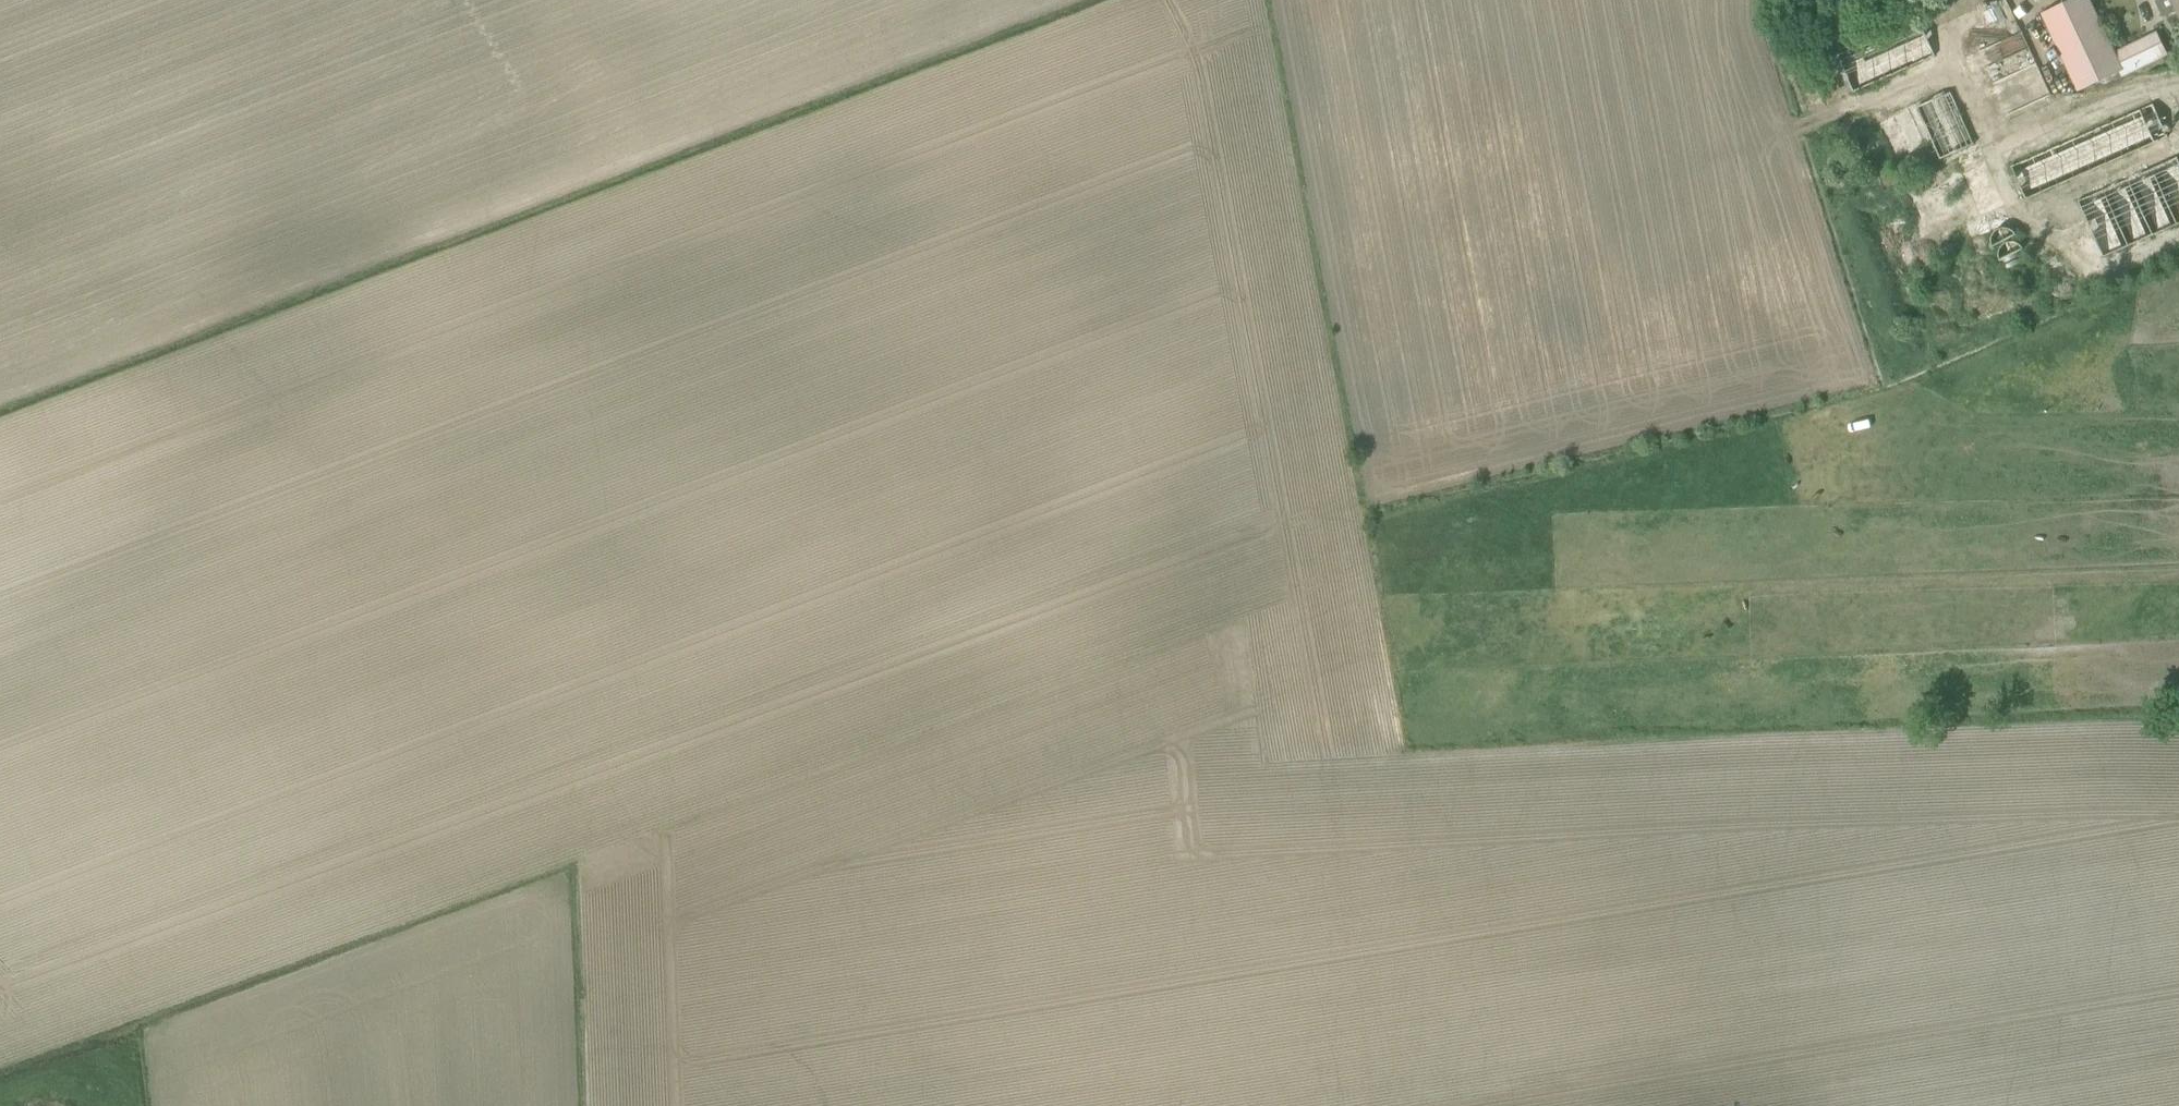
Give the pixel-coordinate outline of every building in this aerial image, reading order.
[(2043,13),(2077,89),(2119,71),(2121,76),(2166,54),(2156,32),(2113,52),(2091,6),(2088,0),(2072,0),(2043,13)] [(2155,1),(2162,17),(2177,10),(2178,14),(2178,0),(2157,0),(2155,1)] [(1836,56),(1853,93),(1935,56),(1918,19),(1836,56)] [(2036,64),(2019,72),(2032,101),(2050,92),(2036,64)] [(1939,160),(1974,144),(1951,92),(1916,107),(1939,160)] [(2168,137),(2153,104),(2010,167),(2025,200),(2168,137)] [(1912,120),(1890,127),(1896,147),(1919,140),(1912,120)] [(2177,157),(2077,201),(2102,257),(2178,224),(2178,162),(2177,157)]
